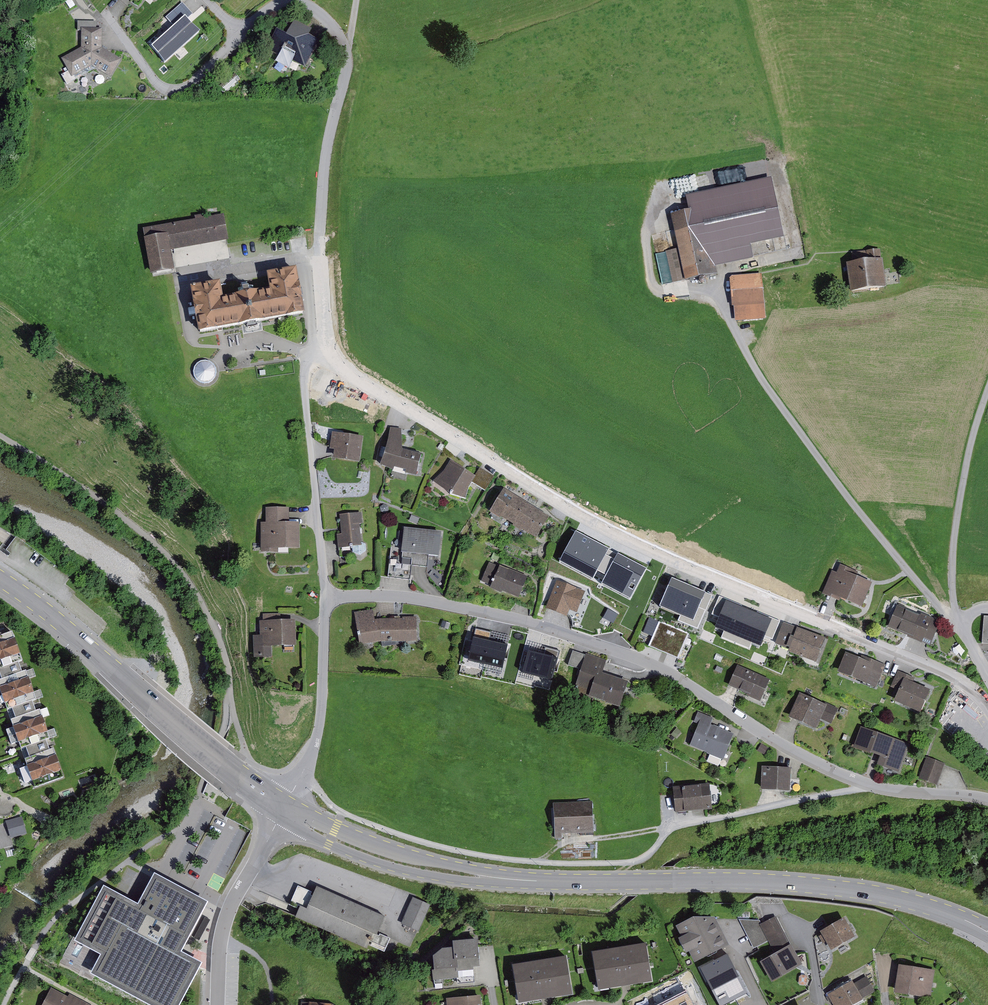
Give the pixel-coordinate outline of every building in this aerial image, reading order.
[(174,29),(151,50),(165,66),(199,35),(187,21),(193,15),(183,3),(165,19),(174,29)] [(81,49),(61,60),(68,73),(61,77),(67,86),(76,80),(74,77),(91,67),(111,79),(121,61),(102,49),(102,30),(96,30),(97,23),(78,23),(78,31),(81,31),(81,49)] [(277,33),(267,51),(279,58),(277,62),(288,69),(292,62),(305,70),(319,45),(309,39),(312,33),(294,23),(286,38),(277,33)] [(223,95),(240,80),(235,74),(218,89),(223,95)] [(689,214),(671,217),(679,250),(685,282),(686,283),(718,276),(716,268),(753,260),(750,247),(784,240),(771,179),(685,198),(689,214)] [(195,221),(142,231),(150,277),(174,272),(171,252),(228,241),(224,216),(206,220),(205,216),(195,218),(195,221)] [(685,282),(679,250),(666,252),(673,285),(685,282)] [(854,266),(847,267),(851,295),(886,291),(883,262),(882,262),(880,250),(852,254),(854,266)] [(220,288),(190,294),(199,340),(305,320),(296,274),(267,279),(270,295),(223,303),(220,288)] [(761,275),(729,279),(732,309),(734,309),(735,323),(766,320),(761,275)] [(210,384),(213,381),(216,378),(217,374),(217,371),(215,367),(213,364),(209,362),(205,361),(201,362),(198,364),(195,367),(194,370),(193,374),(194,378),(196,381),(199,383),(203,385),(206,385),(210,384)] [(401,430),(390,429),(385,459),(381,470),(416,479),(422,457),(402,453),(401,438),(401,430)] [(363,439),(332,435),(329,453),(334,454),(333,462),(359,466),(363,439)] [(445,472),(433,483),(451,499),(465,502),(469,491),(472,486),(485,493),(494,478),(480,469),(475,478),(451,461),(445,472)] [(504,493),(490,515),(500,521),(501,520),(536,542),(550,520),(504,493)] [(266,526),(261,526),(261,555),(278,555),(278,552),(300,552),(299,526),(289,526),(289,510),(266,510),(266,526)] [(362,513),(338,515),(340,536),(336,536),(338,552),(352,550),(353,553),(360,557),(366,552),(366,546),(362,544),(361,544),(360,527),(363,527),(362,513)] [(443,534),(404,530),(402,542),(392,541),(387,581),(410,584),(412,570),(427,572),(428,561),(439,562),(443,534)] [(583,539),(567,568),(626,599),(636,579),(647,584),(649,579),(654,582),(659,570),(641,561),(638,566),(611,552),(611,553),(583,539)] [(490,563),(481,583),(491,587),(490,591),(502,596),(502,595),(519,601),(528,578),(490,563)] [(832,573),(822,597),(839,604),(840,602),(862,611),(872,586),(856,579),(858,574),(840,566),(837,574),(832,573)] [(672,594),(668,606),(694,614),(702,589),(679,582),(680,580),(671,577),(666,592),(672,594)] [(585,593),(557,583),(545,612),(566,620),(570,612),(577,615),(585,593)] [(753,635),(760,613),(734,604),(735,601),(724,598),(718,616),(726,618),(723,626),(753,635)] [(897,604),(888,625),(907,633),(907,635),(930,644),(940,620),(921,612),(920,613),(897,604)] [(372,609),(354,612),(359,643),(382,640),(382,645),(395,644),(407,640),(417,639),(417,616),(402,616),(402,617),(375,618),(372,609)] [(280,613),(263,613),(263,619),(259,619),(260,633),(252,633),(253,656),(272,656),(271,644),(296,643),(295,617),(280,618),(280,613)] [(653,638),(648,650),(679,663),(691,634),(659,621),(659,622),(650,619),(644,634),(653,638)] [(783,621),(775,642),(789,647),(788,649),(816,659),(825,636),(783,621)] [(491,632),(475,628),(467,660),(502,668),(507,645),(489,640),(491,632)] [(0,633),(0,671),(1,673),(2,675),(0,676),(0,702),(5,700),(8,706),(12,705),(15,712),(15,714),(11,716),(14,724),(6,727),(10,737),(11,742),(19,740),(21,746),(25,745),(27,751),(28,753),(23,755),(26,763),(19,765),(25,782),(33,779),(35,785),(66,775),(55,743),(50,744),(48,739),(59,736),(55,725),(48,728),(44,715),(49,714),(47,705),(41,707),(40,706),(35,708),(32,699),(42,695),(40,688),(34,690),(29,676),(35,674),(33,669),(25,672),(25,669),(21,670),(17,658),(21,656),(12,629),(0,633)] [(544,654),(529,650),(523,672),(552,680),(559,650),(545,647),(544,654)] [(602,671),(606,659),(586,652),(586,653),(573,649),(567,665),(580,669),(572,692),(590,698),(592,695),(620,704),(628,680),(602,671)] [(845,649),(836,670),(877,686),(886,664),(862,654),(861,655),(845,649)] [(737,663),(728,684),(747,692),(747,694),(760,700),(770,678),(737,663)] [(898,688),(893,698),(920,710),(930,688),(913,680),(915,677),(898,669),(890,685),(898,688)] [(800,691),(789,714),(816,727),(820,718),(831,723),(838,707),(825,701),(824,702),(800,691)] [(698,723),(689,744),(707,751),(707,752),(709,753),(707,760),(719,765),(721,758),(724,759),(735,732),(712,723),(714,717),(698,710),(693,721),(698,723)] [(910,742),(861,725),(854,744),(880,753),(876,763),(899,771),(910,742)] [(768,747),(761,743),(757,750),(764,754),(768,747)] [(927,756),(919,777),(937,784),(945,763),(927,756)] [(762,765),(761,788),(790,789),(791,766),(762,765)] [(673,785),(675,810),(712,807),(710,782),(673,785)] [(592,800),(553,801),(554,838),(562,838),(562,832),(594,831),(592,800)] [(23,819),(7,824),(11,839),(28,834),(23,819)] [(101,954),(90,973),(151,1004),(180,1004),(202,962),(181,951),(208,901),(154,873),(138,904),(104,886),(75,940),(101,954)] [(386,914),(317,883),(312,894),(307,906),(300,903),(300,904),(295,915),(367,947),(370,940),(386,947),(391,937),(380,932),(379,934),(377,933),(386,914)] [(307,906),(312,894),(310,893),(312,890),(298,884),(291,900),(300,904),(300,903),(307,906)] [(430,904),(413,896),(401,922),(419,930),(430,904)] [(693,913),(674,923),(680,933),(677,935),(686,951),(689,949),(695,961),(730,943),(715,914),(693,913)] [(844,915),(820,929),(822,933),(818,935),(823,943),(826,941),(831,948),(855,935),(844,915)] [(775,953),(761,960),(772,979),(802,963),(791,942),(790,943),(776,916),(761,923),(760,924),(769,941),(775,953)] [(760,924),(761,923),(760,919),(739,918),(754,948),(769,941),(760,924)] [(432,968),(432,978),(457,976),(457,982),(475,981),(473,965),(480,964),(477,937),(453,939),(453,945),(443,946),(433,953),(434,967),(432,968)] [(647,938),(591,948),(598,990),(654,981),(647,938)] [(568,951),(511,961),(517,1001),(574,992),(568,951)] [(727,952),(701,966),(721,1004),(747,991),(727,952)] [(935,969),(899,962),(894,990),(930,996),(935,969)] [(827,993),(834,1004),(852,1004),(851,1004),(875,991),(866,975),(854,982),(852,979),(827,993)] [(42,1004),(92,1004),(69,993),(68,996),(51,987),(42,1004)] [(687,992),(661,1004),(694,1004),(687,992)] [(446,997),(447,1004),(481,1004),(480,993),(446,997)]
